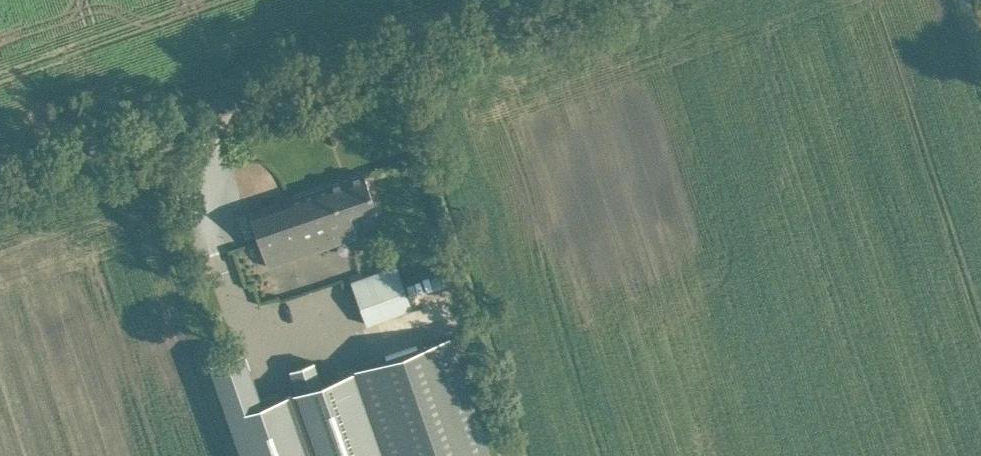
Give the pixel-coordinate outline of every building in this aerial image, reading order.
[(267,265),(335,242),(356,235),(349,215),(375,206),(364,172),(248,211),(267,265)] [(366,323),(412,306),(396,262),(350,279),(366,323)] [(353,367),(384,455),(492,455),(449,333),(353,367)] [(207,360),(241,455),(384,455),(353,367),(321,378),(320,378),(314,359),(288,367),(295,387),(261,399),(243,347),(207,360)]
